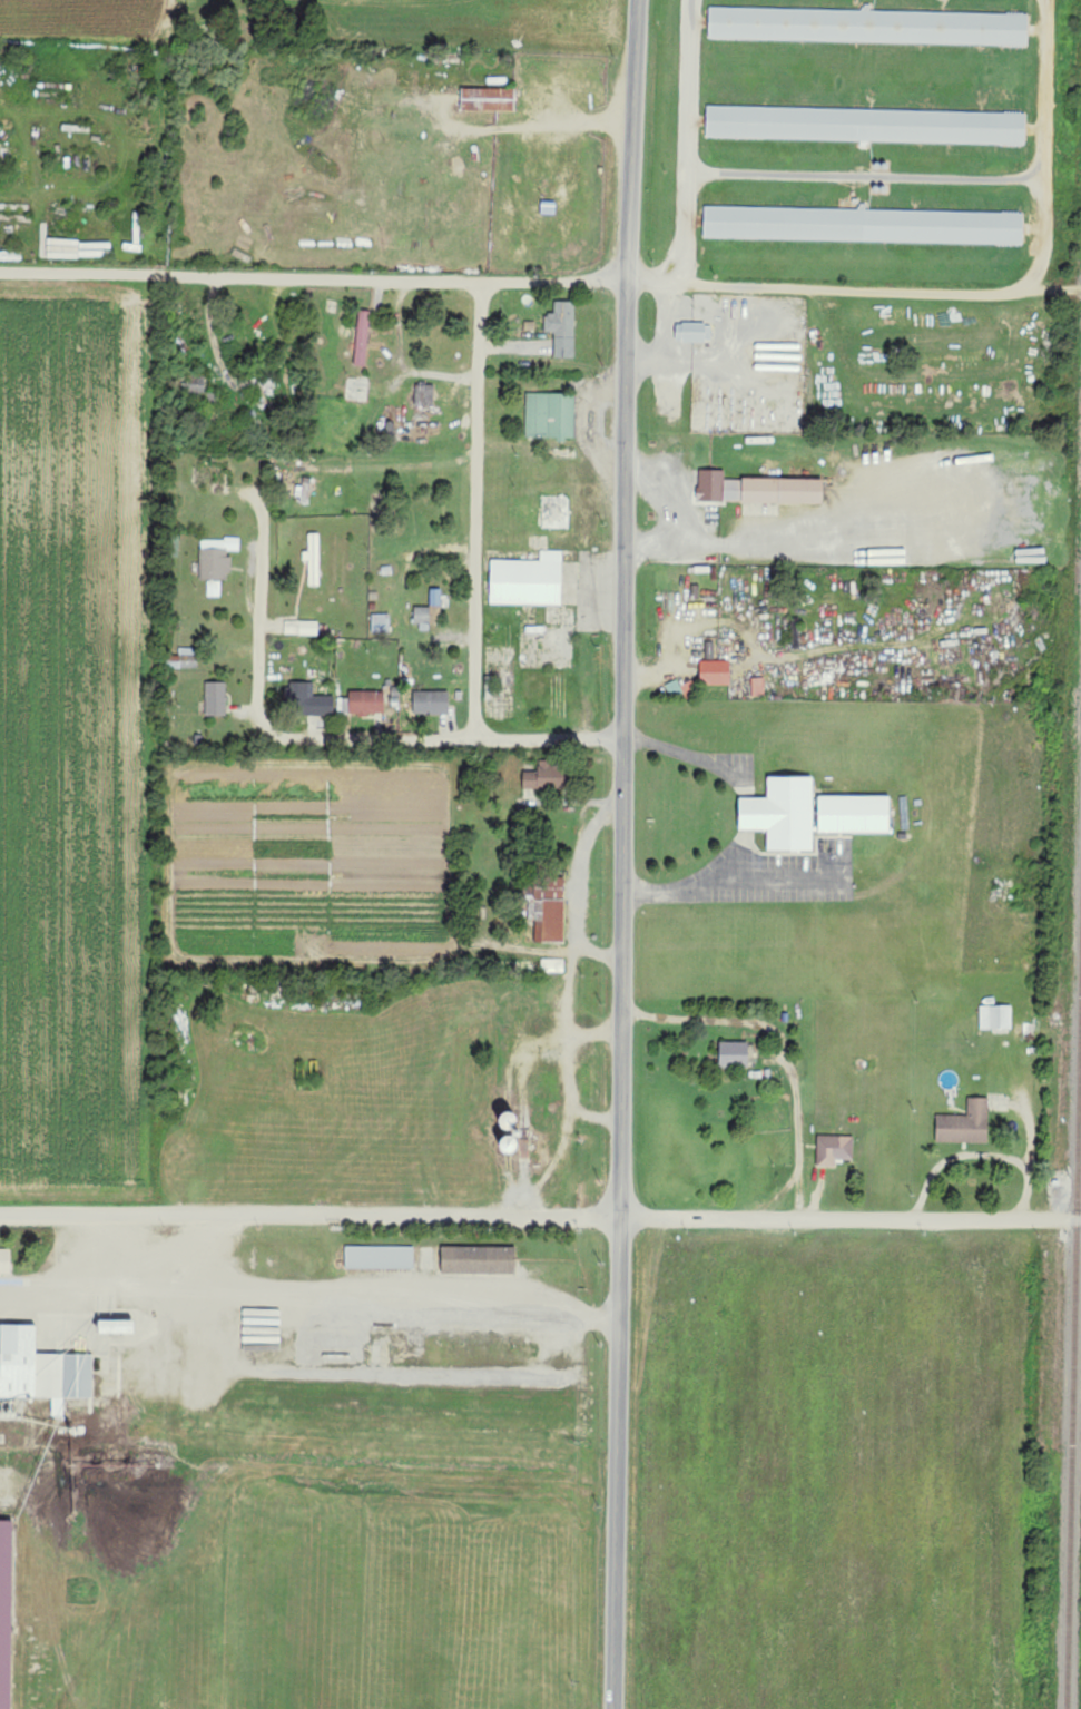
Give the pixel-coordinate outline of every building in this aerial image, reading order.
[(711,4),(1029,12),(1029,43),(710,36),(711,4)] [(464,87),(517,88),(517,108),(464,107),(464,87)] [(709,104),(1028,111),(1026,141),(709,135),(709,104)] [(707,204),(1024,212),(1024,242),(706,235),(707,204)] [(555,358),(575,358),(576,302),(555,302),(555,315),(545,314),(545,332),(555,333),(555,358)] [(355,366),(367,366),(370,311),(358,311),(355,366)] [(685,322),(685,320),(707,320),(707,340),(685,340),(685,337),(678,337),(678,322),(685,322)] [(204,392),(205,380),(189,379),(188,392),(204,392)] [(415,407),(434,407),(434,386),(416,385),(415,407)] [(575,394),(526,393),(526,438),(575,439),(575,394)] [(824,505),(825,480),(724,478),(724,470),(698,470),(697,502),(824,505)] [(200,581),(208,581),(208,597),(220,597),(220,581),(230,581),(230,551),(240,551),(240,540),(200,540),(200,581)] [(563,606),(563,551),(541,551),(541,561),(491,561),(491,605),(563,606)] [(431,606),(442,606),(442,589),(431,589),(431,606)] [(430,607),(416,607),(417,631),(430,631),(430,607)] [(372,633),(391,633),(390,614),(372,614),(372,633)] [(285,634),(318,635),(318,622),(286,621),(285,634)] [(180,656),(168,657),(168,669),(198,668),(198,649),(179,649),(180,656)] [(730,686),(730,661),(701,661),(700,686),(730,686)] [(753,696),(765,695),(765,678),(752,678),(753,696)] [(667,685),(672,699),(683,694),(678,680),(667,685)] [(205,683),(206,717),(227,716),(226,683),(205,683)] [(313,684),(285,684),(284,715),(335,716),(335,696),(313,695),(313,684)] [(385,715),(385,691),(349,692),(350,716),(385,715)] [(414,716),(449,715),(448,691),(413,692),(414,716)] [(524,788),(564,787),(563,763),(538,764),(538,771),(524,771),(524,788)] [(768,850),(815,850),(814,776),(769,776),(769,797),(741,797),(741,830),(768,830),(768,850)] [(819,832),(891,832),(891,795),(820,795),(819,832)] [(535,941),(564,941),(566,878),(537,877),(535,941)] [(564,959),(542,959),(542,972),(564,972),(564,959)] [(1012,1005),(981,1005),(981,1028),(1013,1028),(1012,1005)] [(721,1067),(750,1066),(749,1041),(720,1042),(721,1067)] [(937,1114),(936,1141),(989,1142),(990,1098),(968,1097),(968,1115),(937,1114)] [(817,1167),(837,1167),(837,1160),(854,1160),(855,1136),(818,1136),(817,1167)] [(414,1246),(346,1246),(345,1268),(414,1269),(414,1246)] [(442,1246),(442,1272),(517,1274),(518,1247),(442,1246)] [(0,1249),(0,1274),(11,1274),(11,1249),(0,1249)] [(102,1332),(137,1333),(137,1320),(102,1319),(102,1332)] [(94,1354),(38,1353),(38,1325),(0,1325),(0,1397),(93,1398),(94,1354)] [(15,1520),(0,1520),(0,1708),(13,1708),(15,1520)]
